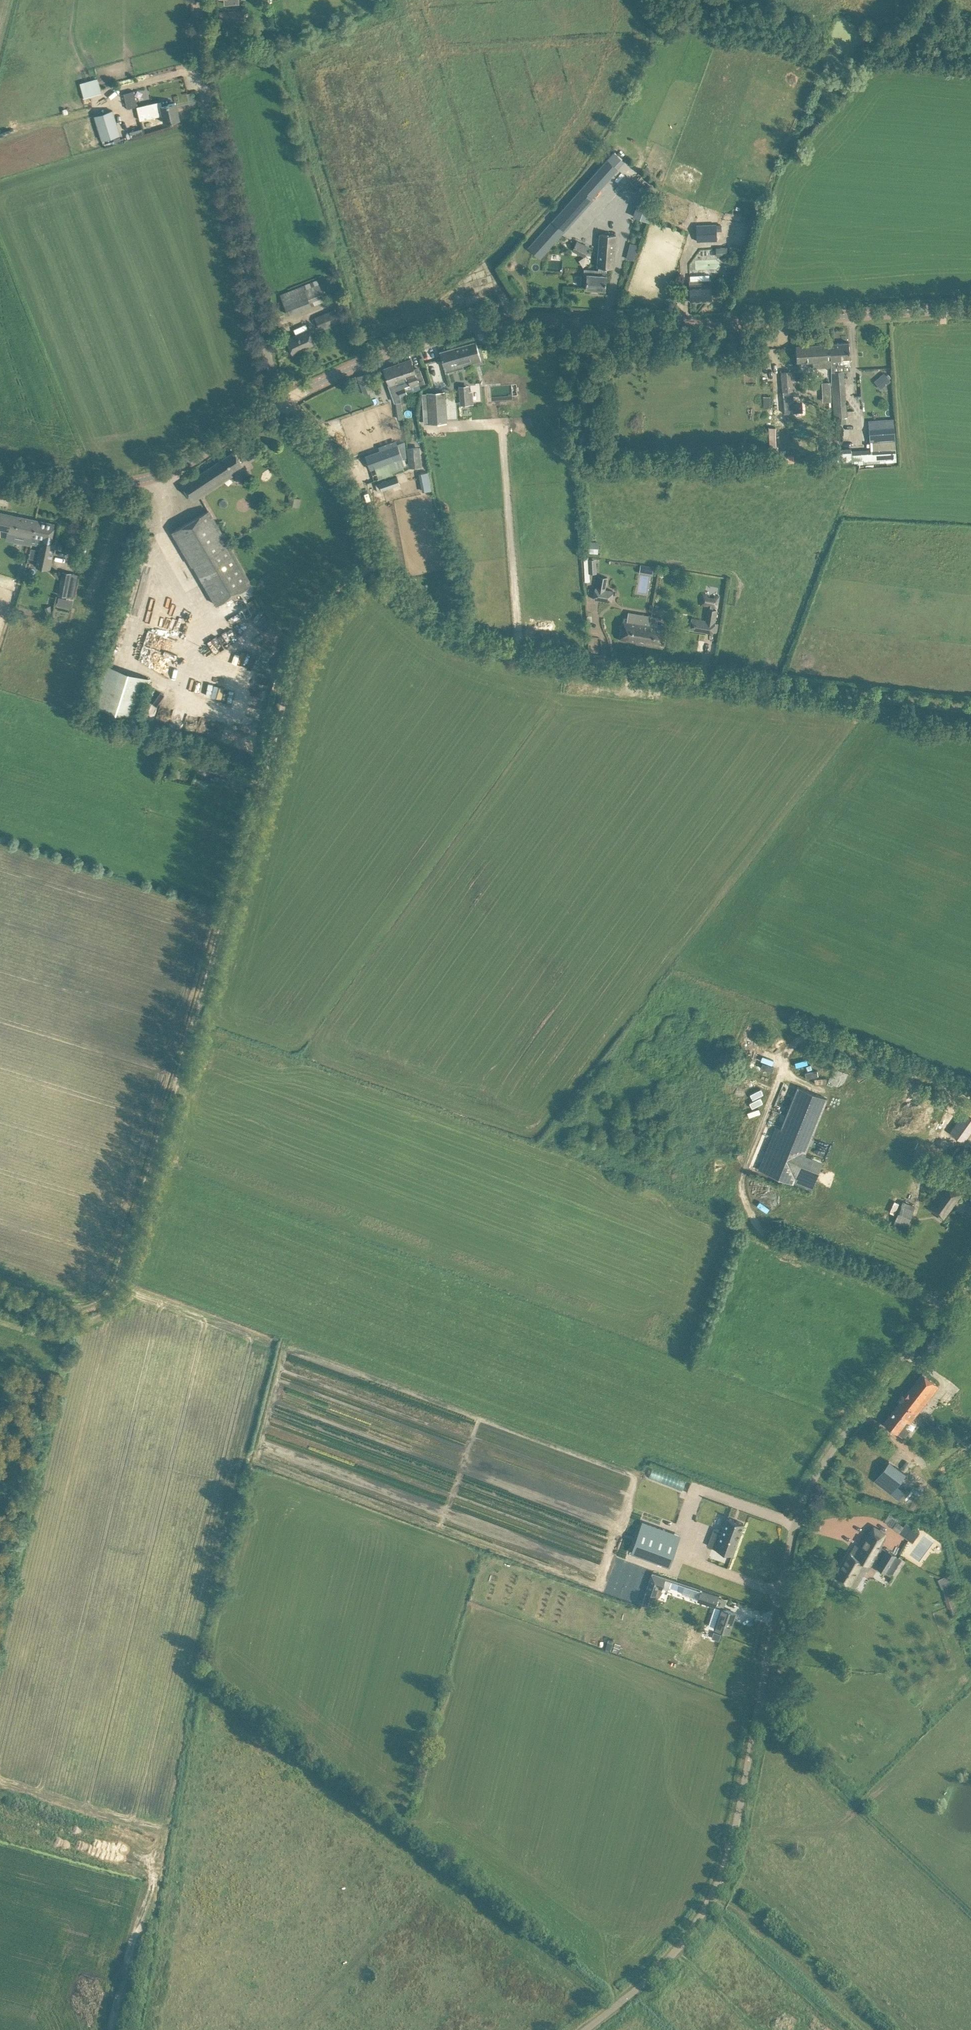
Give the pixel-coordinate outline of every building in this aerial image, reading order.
[(219,12),(220,24),(244,22),(243,10),(219,12)] [(90,93),(102,89),(98,76),(86,80),(90,93)] [(134,90),(123,92),(124,101),(136,100),(134,90)] [(187,93),(189,101),(197,99),(195,91),(187,93)] [(137,106),(140,120),(163,115),(165,123),(167,122),(179,119),(175,102),(163,105),(162,100),(137,106)] [(119,134),(112,110),(95,115),(102,139),(119,134)] [(598,168),(609,178),(618,167),(607,158),(598,168)] [(528,247),(540,258),(564,231),(592,199),(580,188),(528,247)] [(650,220),(651,211),(638,209),(636,218),(650,220)] [(721,224),(717,224),(696,224),(697,241),(717,240),(717,231),(722,231),(721,224)] [(598,269),(584,268),(584,275),(587,275),(587,278),(586,288),(605,289),(607,267),(613,267),(614,257),(616,235),(600,233),(597,266),(598,266),(598,269)] [(585,256),(590,247),(578,240),(573,250),(585,256)] [(718,247),(718,256),(728,255),(727,247),(718,247)] [(318,279),(280,294),(288,314),(326,299),(318,279)] [(711,279),(689,280),(689,285),(689,290),(690,300),(712,299),(711,291),(711,284),(711,279)] [(315,317),(320,329),(339,321),(334,309),(315,317)] [(286,339),(293,353),(314,343),(308,329),(286,339)] [(442,361),(444,366),(461,361),(462,365),(481,360),(478,351),(478,350),(476,341),(440,351),(442,361)] [(831,367),(832,371),(831,371),(834,417),(846,416),(843,370),(850,370),(849,358),(850,358),(849,351),(850,351),(850,349),(849,349),(849,342),(830,343),(831,359),(831,367)] [(814,368),(831,367),(831,359),(830,343),(796,345),(797,361),(813,360),(814,368)] [(411,359),(401,362),(406,377),(408,377),(411,383),(418,381),(419,385),(425,382),(420,369),(415,370),(411,359)] [(401,362),(384,368),(387,377),(389,384),(395,401),(401,400),(401,397),(401,395),(400,395),(398,388),(404,386),(407,385),(411,383),(408,377),(406,377),(401,362)] [(786,391),(783,392),(784,412),(802,411),(802,404),(794,405),(793,391),(789,391),(793,390),(791,370),(781,371),(783,391),(786,391)] [(364,393),(373,390),(365,372),(357,376),(364,393)] [(878,377),(885,386),(891,380),(889,378),(892,376),(889,372),(886,374),(884,372),(878,377)] [(468,385),(459,385),(459,389),(460,395),(460,400),(469,399),(469,396),(468,385)] [(404,386),(398,388),(400,395),(401,395),(401,397),(402,399),(402,402),(409,400),(406,393),(407,393),(404,386)] [(428,393),(422,393),(423,406),(423,422),(446,421),(445,404),(444,391),(443,391),(430,392),(428,392),(428,393)] [(396,401),(398,418),(404,417),(401,400),(396,401)] [(851,450),(851,447),(837,448),(838,462),(851,461),(893,458),(893,456),(896,456),(896,448),(894,448),(893,439),(895,439),(894,425),(869,427),(870,443),(872,442),(873,449),(851,450)] [(793,436),(802,436),(802,427),(793,427),(793,436)] [(365,456),(370,469),(402,457),(398,444),(365,456)] [(422,465),(419,445),(407,447),(410,466),(422,465)] [(182,486),(192,501),(224,480),(222,478),(243,465),(234,451),(182,486)] [(429,472),(420,474),(424,491),(432,490),(429,472)] [(379,482),(375,483),(378,491),(382,489),(399,484),(397,476),(379,482)] [(173,531),(192,565),(193,564),(216,604),(253,583),(221,527),(210,509),(173,531)] [(33,535),(36,519),(0,512),(0,529),(33,535)] [(33,535),(43,538),(42,540),(41,540),(36,566),(49,568),(54,544),(50,543),(51,539),(54,523),(36,519),(33,535)] [(584,557),(585,572),(594,572),(593,557),(584,557)] [(641,565),(640,572),(653,573),(654,565),(641,565)] [(63,570),(58,594),(67,595),(71,572),(63,570)] [(593,598),(611,601),(613,590),(606,589),(608,576),(597,574),(595,587),(594,587),(593,598)] [(701,600),(700,605),(719,608),(721,595),(715,594),(715,596),(708,594),(708,593),(702,592),(701,596),(703,596),(703,600),(701,600)] [(690,627),(689,629),(713,633),(717,609),(708,607),(706,619),(692,617),(691,618),(689,627),(690,627)] [(272,624),(260,612),(251,620),(263,633),(272,624)] [(620,640),(663,648),(667,625),(657,623),(658,617),(631,612),(630,619),(624,618),(620,640)] [(225,629),(214,639),(222,648),(233,638),(225,629)] [(149,677),(124,669),(110,664),(95,711),(136,723),(137,718),(136,718),(149,677)] [(202,680),(199,692),(209,695),(213,682),(202,680)] [(742,1046),(756,1051),(761,1037),(748,1032),(742,1046)] [(779,1130),(763,1171),(793,1183),(794,1181),(811,1188),(822,1159),(806,1152),(827,1098),(797,1086),(779,1130)] [(927,1206),(943,1218),(961,1193),(946,1182),(927,1206)] [(903,1200),(894,1223),(906,1227),(915,1205),(903,1200)] [(925,1290),(929,1292),(930,1289),(931,1286),(922,1283),(920,1288),(925,1290)] [(898,1432),(904,1437),(910,1429),(906,1426),(909,1422),(910,1423),(939,1386),(922,1373),(884,1422),(897,1433),(898,1432)] [(940,1419),(951,1404),(948,1401),(936,1416),(940,1419)] [(869,1424),(876,1416),(869,1410),(862,1419),(869,1424)] [(891,1459),(875,1479),(902,1501),(910,1492),(899,1484),(908,1473),(891,1459)] [(653,1466),(649,1476),(682,1490),(686,1481),(653,1466)] [(708,1545),(723,1551),(732,1554),(743,1523),(727,1517),(722,1530),(715,1528),(708,1545)] [(642,1522),(631,1552),(670,1566),(681,1536),(642,1522)] [(903,1526),(899,1531),(912,1541),(920,1531),(906,1522),(903,1526)] [(836,1575),(851,1585),(861,1568),(865,1570),(868,1565),(870,1566),(884,1539),(869,1530),(854,1554),(850,1552),(836,1575)] [(886,1571),(892,1575),(901,1559),(888,1551),(877,1568),(885,1572),(886,1571)] [(938,1578),(944,1591),(952,1587),(946,1575),(938,1578)] [(697,1600),(715,1606),(719,1595),(701,1589),(697,1600)] [(945,1594),(951,1615),(958,1613),(952,1592),(945,1594)] [(715,1627),(729,1632),(735,1612),(721,1608),(715,1627)]
